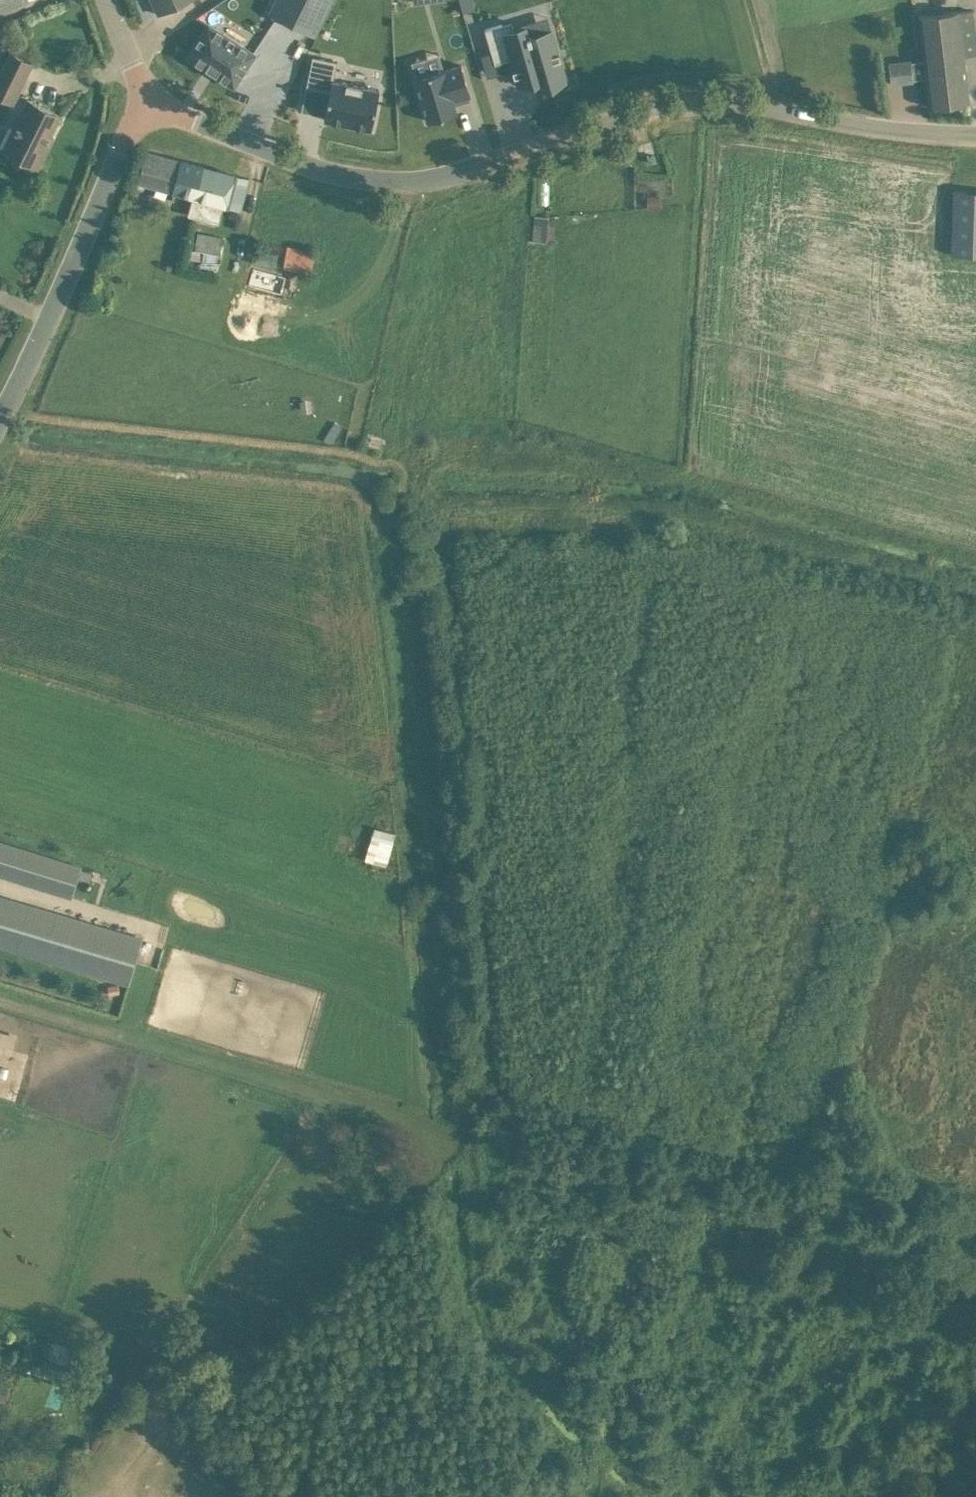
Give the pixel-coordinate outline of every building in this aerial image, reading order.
[(26,0),(0,0),(0,10),(26,0)] [(158,13),(185,0),(152,0),(158,13)] [(323,20),(333,0),(282,0),(323,20)] [(919,14),(924,55),(924,59),(924,61),(963,55),(958,9),(919,14)] [(514,29),(511,20),(485,28),(495,62),(510,57),(518,84),(536,78),(539,87),(566,79),(552,29),(529,36),(526,26),(514,29)] [(215,72),(232,84),(252,54),(208,25),(189,55),(206,67),(205,68),(214,74),(215,72)] [(11,51),(0,73),(0,95),(13,101),(32,62),(11,51)] [(330,90),(324,117),(371,127),(379,88),(334,78),(337,59),(313,54),(306,86),(330,90)] [(969,100),(963,55),(924,61),(924,59),(910,61),(910,59),(888,61),(892,83),(913,81),(913,78),(927,77),(930,105),(969,100)] [(453,99),(469,94),(471,94),(461,63),(415,77),(428,119),(457,111),(455,103),(453,99)] [(60,113),(28,98),(14,126),(20,129),(9,151),(38,165),(46,149),(45,144),(60,113)] [(248,177),(146,150),(138,180),(240,208),(248,177)] [(951,254),(975,256),(975,192),(954,191),(951,254)] [(186,260),(215,264),(219,234),(190,230),(186,260)] [(288,245),(284,265),(311,270),(315,251),(288,245)] [(335,420),(324,438),(331,443),(343,425),(335,420)] [(365,858),(386,864),(395,832),(374,826),(365,858)] [(0,840),(0,874),(72,896),(82,866),(0,840)] [(5,896),(8,884),(0,881),(0,945),(129,983),(143,937),(5,896)] [(6,1398),(9,1385),(0,1383),(0,1397),(6,1398)]
